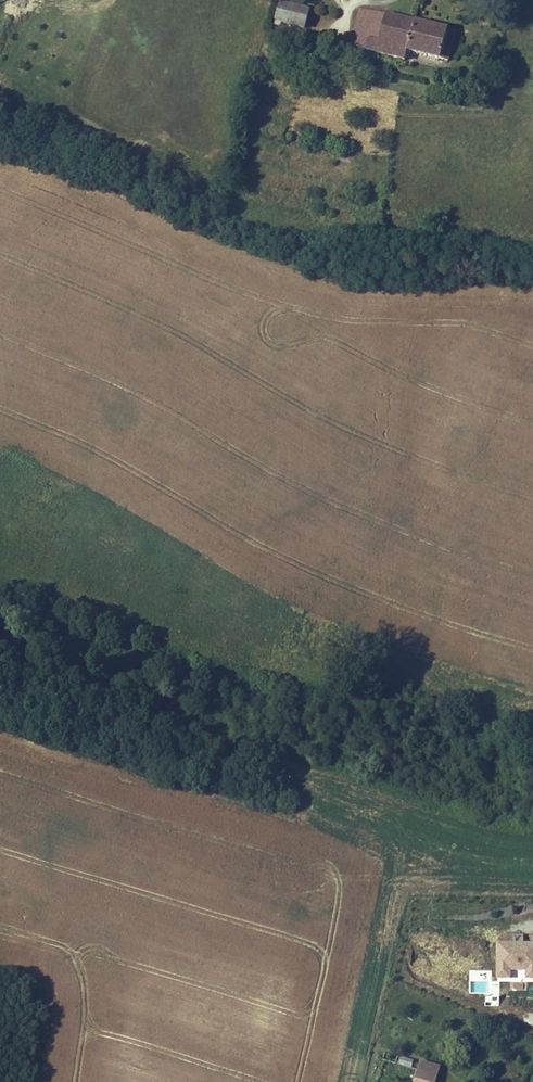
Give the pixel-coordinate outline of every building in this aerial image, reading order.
[(280,2),(272,30),(276,31),(278,23),(303,29),(308,9),(280,2)] [(385,15),(358,9),(349,46),(365,50),(364,52),(404,62),(406,53),(449,64),(456,33),(448,31),(448,29),(385,13),(385,15)] [(509,944),(524,945),(524,936),(509,936),(509,944)] [(525,972),(525,981),(532,981),(532,945),(524,945),(509,944),(496,944),(495,980),(511,980),(512,972),(525,972)] [(414,1081),(436,1081),(440,1067),(420,1061),(414,1081)]
